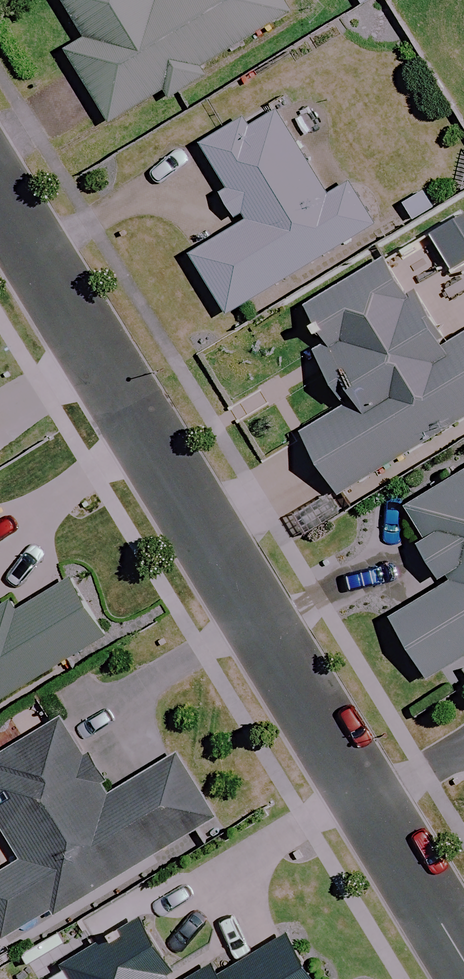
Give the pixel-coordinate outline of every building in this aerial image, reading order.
[(276,0),(54,0),(79,40),(57,54),(102,126),(161,90),(166,98),(202,75),(198,69),(285,14),(276,0)] [(195,149),(217,186),(203,194),(226,233),(184,257),(219,317),(370,228),(345,185),(321,199),(267,107),(195,149)] [(385,258),(298,311),(327,357),(311,367),(338,411),(299,435),(337,497),(463,419),(463,334),(441,349),(385,258)] [(401,509),(419,538),(407,545),(435,590),(386,620),(423,680),(463,655),(463,469),(401,509)] [(96,644),(59,582),(0,617),(0,700),(96,644)] [(54,720),(0,755),(0,835),(18,862),(0,874),(0,945),(52,911),(60,925),(211,825),(167,759),(106,799),(54,720)] [(131,915),(49,969),(56,978),(173,978),(131,915)] [(215,955),(178,978),(300,978),(272,936),(223,968),(215,955)]
